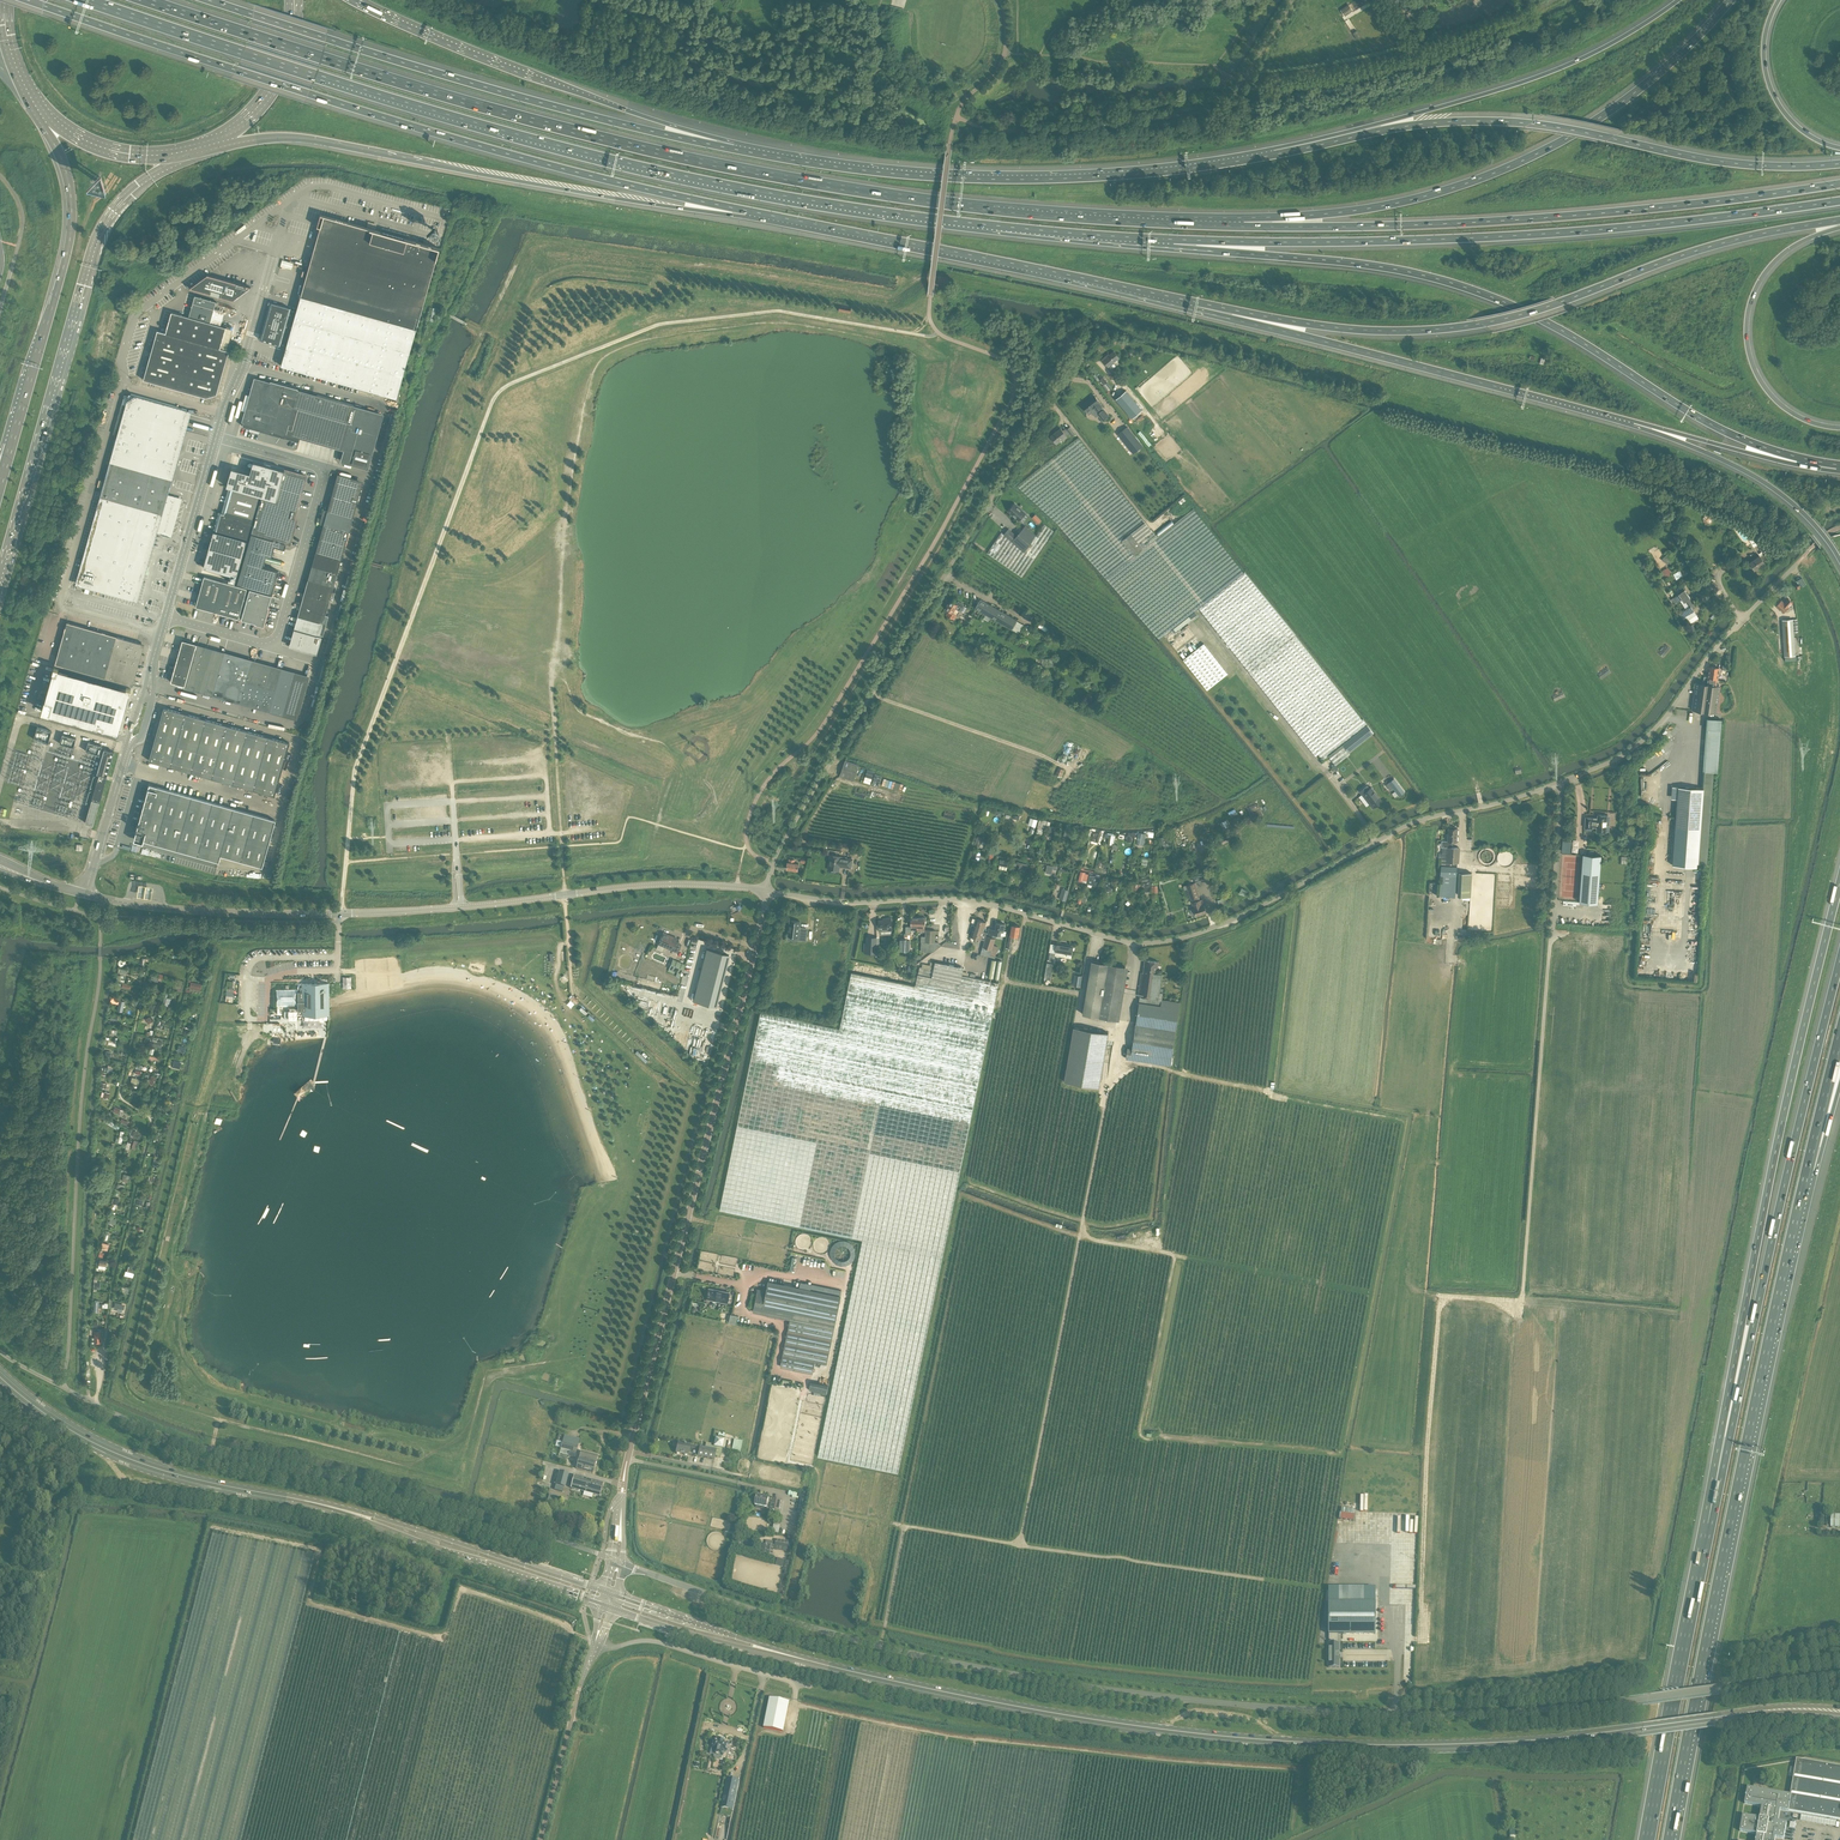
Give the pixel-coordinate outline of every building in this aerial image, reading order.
[(1348,5),(1341,10),(1345,15),(1352,10),(1348,5)] [(323,215),(300,296),(418,329),(441,248),(406,238),(407,236),(384,229),(383,232),(323,215)] [(429,222),(428,224),(427,225),(427,226),(428,227),(428,229),(429,229),(430,230),(432,230),(433,229),(434,229),(435,228),(435,226),(435,224),(434,223),(433,222),(432,222),(430,222),(429,222)] [(250,287),(207,274),(189,288),(232,300),(250,287)] [(171,312),(166,333),(220,348),(225,327),(210,323),(216,302),(195,295),(189,317),(171,312)] [(418,329),(300,296),(296,312),(287,345),(281,365),(399,399),(418,329)] [(851,313),(852,305),(841,304),(840,311),(851,313)] [(287,345),(296,312),(271,305),(262,338),(268,340),(268,342),(272,343),(273,341),(287,345)] [(166,333),(157,330),(143,379),(206,397),(216,394),(228,351),(220,348),(166,333)] [(1119,352),(1117,354),(1114,351),(1107,356),(1106,355),(1102,359),(1108,367),(1118,358),(1121,362),(1125,358),(1119,352)] [(270,384),(256,380),(243,425),(299,441),(303,425),(344,436),(342,444),(347,446),(343,460),(366,466),(381,415),(348,406),(349,403),(331,398),(330,401),(297,391),(298,389),(271,381),(270,384)] [(1132,418),(1141,409),(1125,391),(1116,399),(1132,418)] [(1099,403),(1100,402),(1094,395),(1081,405),(1087,412),(1090,410),(1096,416),(1098,414),(1103,420),(1109,415),(1104,409),(1103,410),(1101,407),(1102,407),(1099,403)] [(102,496),(78,583),(134,599),(154,529),(170,534),(179,500),(163,495),(187,412),(130,396),(108,474),(106,474),(99,496),(102,496)] [(1066,428),(1063,431),(1060,428),(1050,436),(1056,443),(1066,435),(1069,433),(1071,436),(1075,433),(1070,426),(1066,429),(1066,428)] [(1133,453),(1142,446),(1127,427),(1118,434),(1133,453)] [(1157,537),(1145,522),(1078,437),(1017,486),(1056,522),(1105,578),(1106,578),(1159,639),(1198,608),(1243,572),(1193,509),(1157,537)] [(250,474),(231,468),(226,486),(233,488),(259,495),(262,496),(271,498),(276,481),(279,468),(253,461),(250,474)] [(305,475),(279,468),(276,481),(271,498),(262,496),(251,533),(286,543),(305,475)] [(306,603),(298,630),(317,635),(318,634),(323,635),(328,616),(323,614),(335,570),(354,506),(360,482),(341,477),(332,512),(324,509),(320,523),(328,526),(306,603)] [(233,488),(233,489),(227,509),(226,510),(224,509),(223,513),(218,512),(213,529),(247,539),(259,495),(233,488)] [(1008,511),(1018,520),(1025,513),(1014,503),(1008,511)] [(1038,523),(1042,520),(1036,513),(1032,516),(1038,523)] [(1703,518),(1703,519),(1703,521),(1703,522),(1704,523),(1705,524),(1707,525),(1708,525),(1710,525),(1711,524),(1712,523),(1713,522),(1714,521),(1714,520),(1713,518),(1713,517),(1712,516),(1711,515),(1710,514),(1709,514),(1708,514),(1707,514),(1706,515),(1704,516),(1704,517),(1703,518)] [(1043,524),(1036,535),(1024,552),(1012,542),(1001,532),(987,552),(1022,576),(1053,531),(1043,524)] [(1024,552),(1036,535),(1025,526),(1012,542),(1024,552)] [(247,540),(213,531),(203,567),(230,574),(228,581),(235,583),(247,540)] [(1762,538),(1758,532),(1752,536),(1763,552),(1771,547),(1764,537),(1762,538)] [(286,543),(251,533),(237,583),(272,593),(278,570),(263,566),(266,555),(271,557),(274,546),(284,549),(286,543)] [(1672,559),(1666,554),(1661,560),(1667,565),(1672,559)] [(1759,555),(1753,559),(1749,562),(1754,570),(1764,563),(1763,561),(1767,559),(1764,554),(1760,557),(1759,555)] [(1705,563),(1701,566),(1705,574),(1710,571),(1705,563)] [(1677,579),(1683,575),(1680,569),(1673,573),(1677,579)] [(1244,572),(1243,572),(1198,608),(1315,756),(1318,754),(1323,760),(1329,755),(1335,762),(1336,764),(1349,753),(1348,752),(1373,732),(1296,635),(1244,572)] [(195,606),(219,613),(238,618),(247,588),(204,576),(195,606)] [(94,589),(86,586),(84,592),(92,594),(94,589)] [(271,595),(250,589),(241,619),(263,625),(267,609),(271,595)] [(1673,597),(1673,598),(1671,599),(1673,602),(1674,601),(1675,603),(1676,602),(1682,599),(1684,602),(1685,601),(1689,607),(1679,613),(1682,618),(1694,611),(1692,609),(1695,607),(1689,598),(1690,597),(1685,590),(1673,597)] [(1789,598),(1785,603),(1782,600),(1776,605),(1784,612),(1787,609),(1788,610),(1790,608),(1789,607),(1789,606),(1793,602),(1789,598)] [(1023,624),(1017,621),(980,599),(975,608),(1018,633),(1023,624)] [(948,610),(946,614),(954,619),(957,615),(956,614),(958,611),(959,611),(963,604),(958,601),(957,604),(950,600),(945,609),(948,610)] [(1798,619),(1793,619),(1783,620),(1784,639),(1794,638),(1793,632),(1798,631),(1798,619)] [(1038,625),(1046,630),(1049,626),(1040,621),(1038,625)] [(67,622),(55,664),(126,683),(132,685),(144,644),(138,642),(67,622)] [(298,630),(293,647),(316,654),(321,636),(317,635),(298,630)] [(197,644),(182,640),(170,681),(296,717),(307,679),(195,648),(197,644)] [(1784,643),(1785,656),(1794,655),(1793,642),(1784,643)] [(1659,652),(1663,656),(1671,647),(1666,643),(1659,652)] [(1203,644),(1183,660),(1207,690),(1227,674),(1203,644)] [(1704,675),(1703,683),(1710,684),(1711,677),(1717,678),(1719,667),(1709,666),(1708,676),(1704,675)] [(45,700),(41,712),(49,714),(50,714),(52,715),(111,731),(111,732),(118,734),(123,718),(122,718),(125,708),(128,697),(129,693),(130,693),(131,689),(126,687),(126,688),(86,676),(58,669),(58,668),(54,667),(52,672),(53,672),(45,700)] [(1710,684),(1703,683),(1696,682),(1692,710),(1716,713),(1720,686),(1716,685),(1717,678),(1711,677),(1710,684)] [(289,742),(163,707),(149,760),(274,795),(289,742)] [(1707,729),(1704,771),(1713,772),(1717,772),(1721,719),(1707,718),(1707,729)] [(35,739),(49,742),(52,729),(37,726),(35,739)] [(1090,737),(1100,741),(1102,734),(1092,731),(1090,737)] [(63,733),(60,742),(74,746),(76,737),(63,733)] [(86,750),(100,754),(103,745),(89,741),(86,750)] [(99,774),(85,823),(92,825),(112,757),(114,752),(104,749),(103,754),(97,774),(99,774)] [(1067,765),(1071,756),(1067,754),(1063,752),(1061,757),(1059,756),(1057,760),(1067,765)] [(860,782),(865,767),(859,765),(845,760),(840,776),(854,780),(860,782)] [(1339,768),(1336,764),(1335,762),(1331,765),(1334,768),(1336,771),(1339,768)] [(1059,767),(1055,775),(1061,777),(1062,776),(1061,775),(1064,769),(1059,767)] [(1712,787),(1713,772),(1704,771),(1703,788),(1697,863),(1700,863),(1706,863),(1709,825),(1710,815),(1712,787)] [(1394,779),(1386,785),(1390,789),(1393,787),(1399,795),(1404,791),(1394,779)] [(275,820),(149,785),(136,831),(143,833),(141,839),(218,861),(220,855),(262,866),(275,820)] [(1360,791),(1370,804),(1373,808),(1382,801),(1371,787),(1369,788),(1367,785),(1360,791)] [(1697,863),(1703,788),(1678,787),(1677,799),(1672,865),(1697,867),(1697,863)] [(857,789),(856,789),(854,795),(865,798),(867,792),(865,792),(866,790),(864,790),(864,791),(859,790),(859,788),(857,788),(857,789)] [(948,813),(947,812),(946,819),(957,821),(958,814),(957,814),(957,813),(955,813),(955,814),(950,813),(950,812),(948,811),(948,813)] [(1023,821),(1024,816),(1013,814),(1012,821),(1016,822),(1017,819),(1023,821)] [(1597,818),(1593,818),(1586,817),(1585,827),(1592,828),(1592,826),(1597,827),(1596,831),(1606,831),(1607,825),(1608,825),(1609,824),(1609,822),(1608,821),(1607,821),(1607,815),(1598,814),(1597,818)] [(1031,817),(1028,824),(1036,827),(1038,819),(1031,817)] [(1043,827),(1045,827),(1047,820),(1040,818),(1037,828),(1038,828),(1037,830),(1042,831),(1043,827)] [(1219,845),(1229,838),(1228,836),(1226,832),(1221,825),(1211,832),(1219,845)] [(1234,827),(1226,832),(1228,836),(1236,831),(1234,827)] [(1083,830),(1076,828),(1075,835),(1082,837),(1083,830)] [(1447,847),(1447,853),(1439,853),(1439,858),(1442,858),(1441,875),(1456,876),(1457,862),(1459,862),(1459,848),(1452,847),(1453,841),(1457,841),(1457,828),(1448,828),(1448,841),(1442,840),(1441,847),(1447,847)] [(1089,839),(1099,842),(1102,831),(1098,830),(1097,835),(1095,835),(1096,832),(1092,831),(1089,839)] [(1129,832),(1126,841),(1131,843),(1132,838),(1135,838),(1136,832),(1133,831),(1132,833),(1129,832)] [(1104,833),(1103,837),(1108,837),(1107,843),(1112,844),(1112,843),(1114,843),(1115,835),(1110,834),(1110,833),(1107,832),(1105,832),(1105,833),(1104,833)] [(1144,845),(1146,834),(1138,832),(1137,838),(1138,838),(1137,844),(1144,845)] [(977,836),(974,845),(980,847),(981,843),(982,843),(982,841),(981,841),(982,838),(977,836)] [(1159,837),(1161,845),(1164,845),(1164,847),(1170,846),(1170,842),(1172,842),(1171,836),(1164,837),(1164,836),(1159,837)] [(1020,847),(1018,854),(1028,858),(1031,852),(1030,851),(1030,850),(1029,849),(1028,850),(1023,848),(1024,847),(1022,847),(1022,848),(1020,847)] [(981,852),(973,850),(971,858),(979,860),(981,852)] [(851,868),(853,858),(841,857),(842,856),(830,854),(828,869),(839,871),(840,866),(851,868)] [(1583,854),(1579,902),(1597,903),(1601,855),(1583,854)] [(798,870),(799,863),(794,863),(795,859),(790,859),(789,862),(788,862),(787,868),(798,870)] [(1021,863),(1020,871),(1026,872),(1028,862),(1026,861),(1025,864),(1021,863)] [(1098,866),(1096,866),(1095,873),(1106,875),(1108,868),(1106,868),(1107,867),(1105,867),(1105,868),(1099,867),(1100,865),(1098,865),(1098,866)] [(1081,871),(1078,881),(1083,882),(1083,881),(1087,882),(1089,874),(1085,873),(1085,872),(1081,871)] [(1205,879),(1203,874),(1202,871),(1200,872),(1193,875),(1196,882),(1205,879)] [(1471,897),(1472,872),(1462,872),(1461,896),(1471,897)] [(1097,886),(1098,880),(1099,880),(1100,877),(1099,876),(1090,875),(1088,884),(1097,886)] [(1456,892),(1457,876),(1443,875),(1442,884),(1450,885),(1449,891),(1456,892)] [(1114,882),(1105,881),(1104,890),(1113,890),(1114,882)] [(1130,890),(1140,892),(1142,884),(1132,882),(1130,890)] [(1144,891),(1151,890),(1150,882),(1143,883),(1144,885),(1142,885),(1142,888),(1144,888),(1144,891)] [(137,887),(136,895),(150,898),(152,889),(152,886),(138,883),(137,887)] [(1196,915),(1206,912),(1202,899),(1200,900),(1199,896),(1195,883),(1187,885),(1196,915)] [(1244,887),(1240,892),(1246,896),(1249,891),(1244,887)] [(1065,900),(1068,890),(1063,889),(1060,899),(1065,900)] [(1217,900),(1219,905),(1228,902),(1226,897),(1217,900)] [(737,898),(732,900),(734,903),(738,913),(743,911),(738,901),(737,898)] [(911,916),(911,926),(906,926),(906,933),(910,934),(911,929),(918,930),(919,917),(911,916)] [(801,918),(791,917),(789,932),(795,933),(795,938),(799,938),(799,937),(808,938),(809,926),(800,925),(801,918)] [(971,922),(975,923),(971,936),(981,939),(981,938),(985,940),(986,935),(982,934),(983,930),(986,922),(972,917),(971,922)] [(879,930),(892,929),(891,918),(886,918),(886,919),(879,920),(879,930)] [(995,929),(993,929),(989,928),(988,934),(996,937),(996,934),(1005,936),(1006,931),(1003,931),(1005,923),(996,922),(995,929)] [(1434,936),(1443,936),(1443,926),(1439,926),(1439,924),(1434,924),(1434,936)] [(1018,936),(1020,926),(1012,925),(1010,935),(1009,935),(1008,944),(1007,943),(1006,947),(1011,948),(1013,936),(1018,936)] [(926,930),(925,936),(921,936),(921,942),(922,942),(921,951),(933,952),(941,945),(939,942),(935,942),(935,930),(926,930)] [(677,952),(680,945),(675,942),(677,938),(663,932),(658,944),(677,952)] [(985,940),(983,946),(981,952),(980,955),(995,958),(995,956),(996,956),(997,951),(992,949),(996,938),(986,935),(985,940)] [(867,937),(867,943),(864,943),(864,952),(876,953),(877,937),(867,937)] [(900,943),(895,943),(895,949),(900,950),(909,951),(910,939),(900,938),(900,943)] [(1072,955),(1074,945),(1057,942),(1055,952),(1072,955)] [(707,949),(694,1000),(716,1005),(729,955),(707,949)] [(689,957),(681,996),(693,999),(701,960),(689,957)] [(685,964),(673,959),(669,968),(681,973),(685,964)] [(1136,1023),(1132,1047),(1128,1047),(1126,1058),(1170,1065),(1180,1001),(1162,999),(1163,992),(1160,991),(1162,973),(1157,973),(1158,961),(1145,959),(1143,973),(1141,972),(1138,996),(1140,996),(1136,1023)] [(934,969),(920,966),(918,974),(916,986),(852,973),(840,1028),(761,1012),(720,1210),(863,1239),(818,1456),(898,1472),(997,991),(997,990),(998,983),(962,975),(964,967),(935,961),(934,969)] [(1125,966),(1109,963),(1092,961),(1083,1014),(1116,1020),(1125,966)] [(1047,962),(1045,978),(1051,979),(1054,963),(1047,962)] [(152,975),(151,980),(159,982),(160,977),(163,978),(163,974),(160,973),(159,976),(152,975)] [(191,981),(190,988),(200,990),(201,984),(191,981)] [(329,983),(297,983),(297,990),(276,990),(277,1006),(288,1006),(289,1019),(325,1018),(325,1005),(329,1005),(329,983)] [(661,1008),(663,996),(640,991),(637,1004),(661,1008)] [(579,1001),(572,995),(570,998),(576,1004),(579,1001)] [(1074,1027),(1065,1081),(1099,1087),(1109,1033),(1074,1027)] [(153,1045),(160,1047),(162,1041),(157,1040),(157,1038),(153,1037),(153,1040),(154,1041),(153,1045)] [(221,1058),(227,1058),(227,1056),(237,1057),(238,1051),(222,1049),(221,1058)] [(173,1065),(180,1067),(181,1061),(174,1059),(173,1065)] [(103,1090),(101,1096),(109,1098),(111,1092),(103,1090)] [(121,1130),(119,1137),(117,1136),(116,1141),(122,1142),(125,1130),(121,1130)] [(832,1264),(855,1263),(854,1241),(832,1241),(832,1264)] [(103,1242),(101,1248),(108,1250),(109,1243),(103,1242)] [(128,1265),(126,1274),(134,1276),(136,1267),(128,1265)] [(754,1311),(790,1319),(781,1366),(812,1373),(815,1361),(826,1364),(841,1296),(840,1296),(811,1290),(768,1281),(766,1291),(759,1289),(754,1311)] [(812,1285),(811,1290),(840,1296),(841,1291),(812,1285)] [(716,1302),(717,1300),(727,1303),(729,1293),(708,1288),(706,1298),(713,1299),(712,1301),(713,1302),(715,1302),(716,1302)] [(829,1385),(811,1381),(809,1390),(827,1394),(829,1385)] [(732,1451),(740,1452),(743,1441),(739,1440),(734,1439),(732,1451)] [(563,1442),(561,1449),(570,1451),(569,1456),(575,1457),(578,1446),(563,1442)] [(676,1453),(688,1455),(690,1449),(699,1451),(700,1447),(678,1442),(676,1453)] [(706,1443),(705,1448),(700,1447),(699,1451),(698,1456),(714,1460),(715,1456),(720,1457),(722,1449),(723,1449),(723,1448),(712,1446),(712,1444),(706,1443)] [(593,1473),(597,1456),(581,1451),(576,1469),(593,1473)] [(568,1473),(560,1471),(556,1484),(564,1487),(565,1487),(568,1473)] [(600,1496),(603,1483),(574,1475),(571,1488),(600,1496)] [(804,1512),(808,1494),(802,1493),(798,1511),(804,1512)] [(548,1502),(558,1504),(560,1497),(550,1494),(548,1502)] [(779,1512),(782,1501),(772,1499),(769,1498),(757,1496),(755,1505),(767,1508),(767,1507),(771,1508),(770,1510),(779,1512)] [(1342,1507),(1340,1518),(1354,1521),(1356,1509),(1342,1507)] [(1831,1515),(1831,1527),(1839,1528),(1839,1515),(1831,1515)] [(763,1544),(761,1556),(766,1557),(766,1558),(772,1559),(774,1545),(768,1544),(763,1544)] [(1329,1656),(1328,1667),(1340,1667),(1340,1657),(1340,1651),(1339,1651),(1339,1634),(1376,1634),(1376,1602),(1328,1602),(1329,1634),(1329,1651),(1329,1656)] [(783,1732),(789,1702),(770,1698),(764,1728),(783,1732)] [(714,1740),(712,1749),(711,1756),(725,1759),(729,1743),(724,1742),(725,1740),(719,1739),(719,1741),(714,1740)] [(1775,1838),(1784,1839),(1787,1823),(1778,1821),(1780,1810),(1789,1811),(1839,1820),(1839,1767),(1797,1759),(1791,1795),(1765,1791),(1748,1788),(1745,1804),(1762,1807),(1760,1818),(1743,1815),(1740,1831),(1757,1834),(1756,1839),(1775,1839),(1775,1838)] [(727,1779),(721,1808),(720,1816),(731,1818),(739,1781),(727,1779)]
